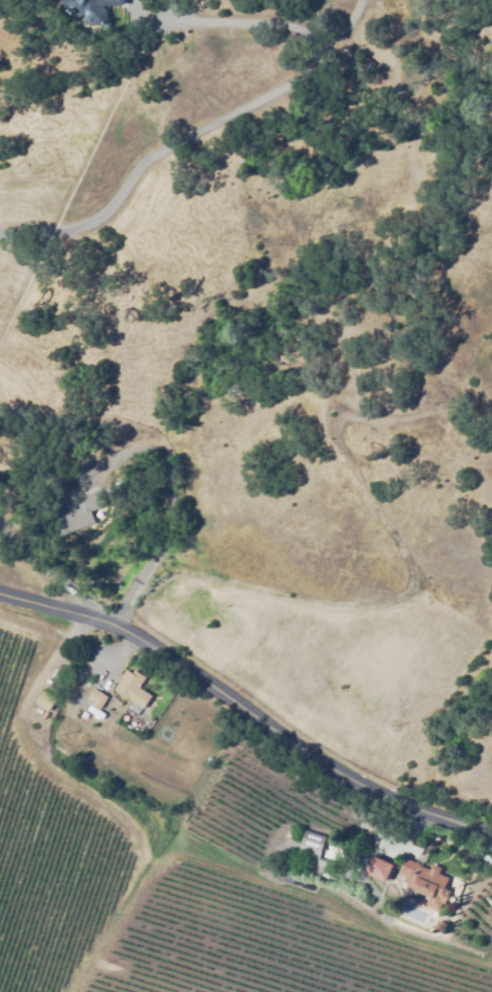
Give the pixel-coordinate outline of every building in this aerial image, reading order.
[(59,1),(60,0),(122,0),(122,5),(99,5),(105,11),(105,18),(108,18),(108,22),(108,25),(108,27),(108,28),(88,28),(82,23),(82,17),(79,14),(74,20),(61,7),(63,5),(59,1)] [(57,539),(49,519),(75,509),(73,502),(100,491),(106,505),(92,511),(97,522),(57,539)] [(144,708),(115,689),(127,670),(132,673),(134,669),(146,677),(139,688),(152,695),(144,708)] [(100,709),(92,704),(95,700),(89,696),(94,687),(108,697),(100,709)] [(48,711),(36,702),(45,690),(57,699),(48,711)] [(317,859),(296,853),(303,829),(324,835),(317,859)] [(370,855),(391,863),(384,880),(363,871),(370,855)] [(419,865),(428,869),(431,863),(440,867),(438,873),(447,877),(443,887),(449,889),(448,893),(444,901),(444,903),(441,902),(438,909),(425,904),(428,896),(410,889),(411,887),(404,884),(407,876),(398,872),(404,857),(420,863),(419,865)] [(448,922),(445,932),(436,929),(438,919),(448,922)]
